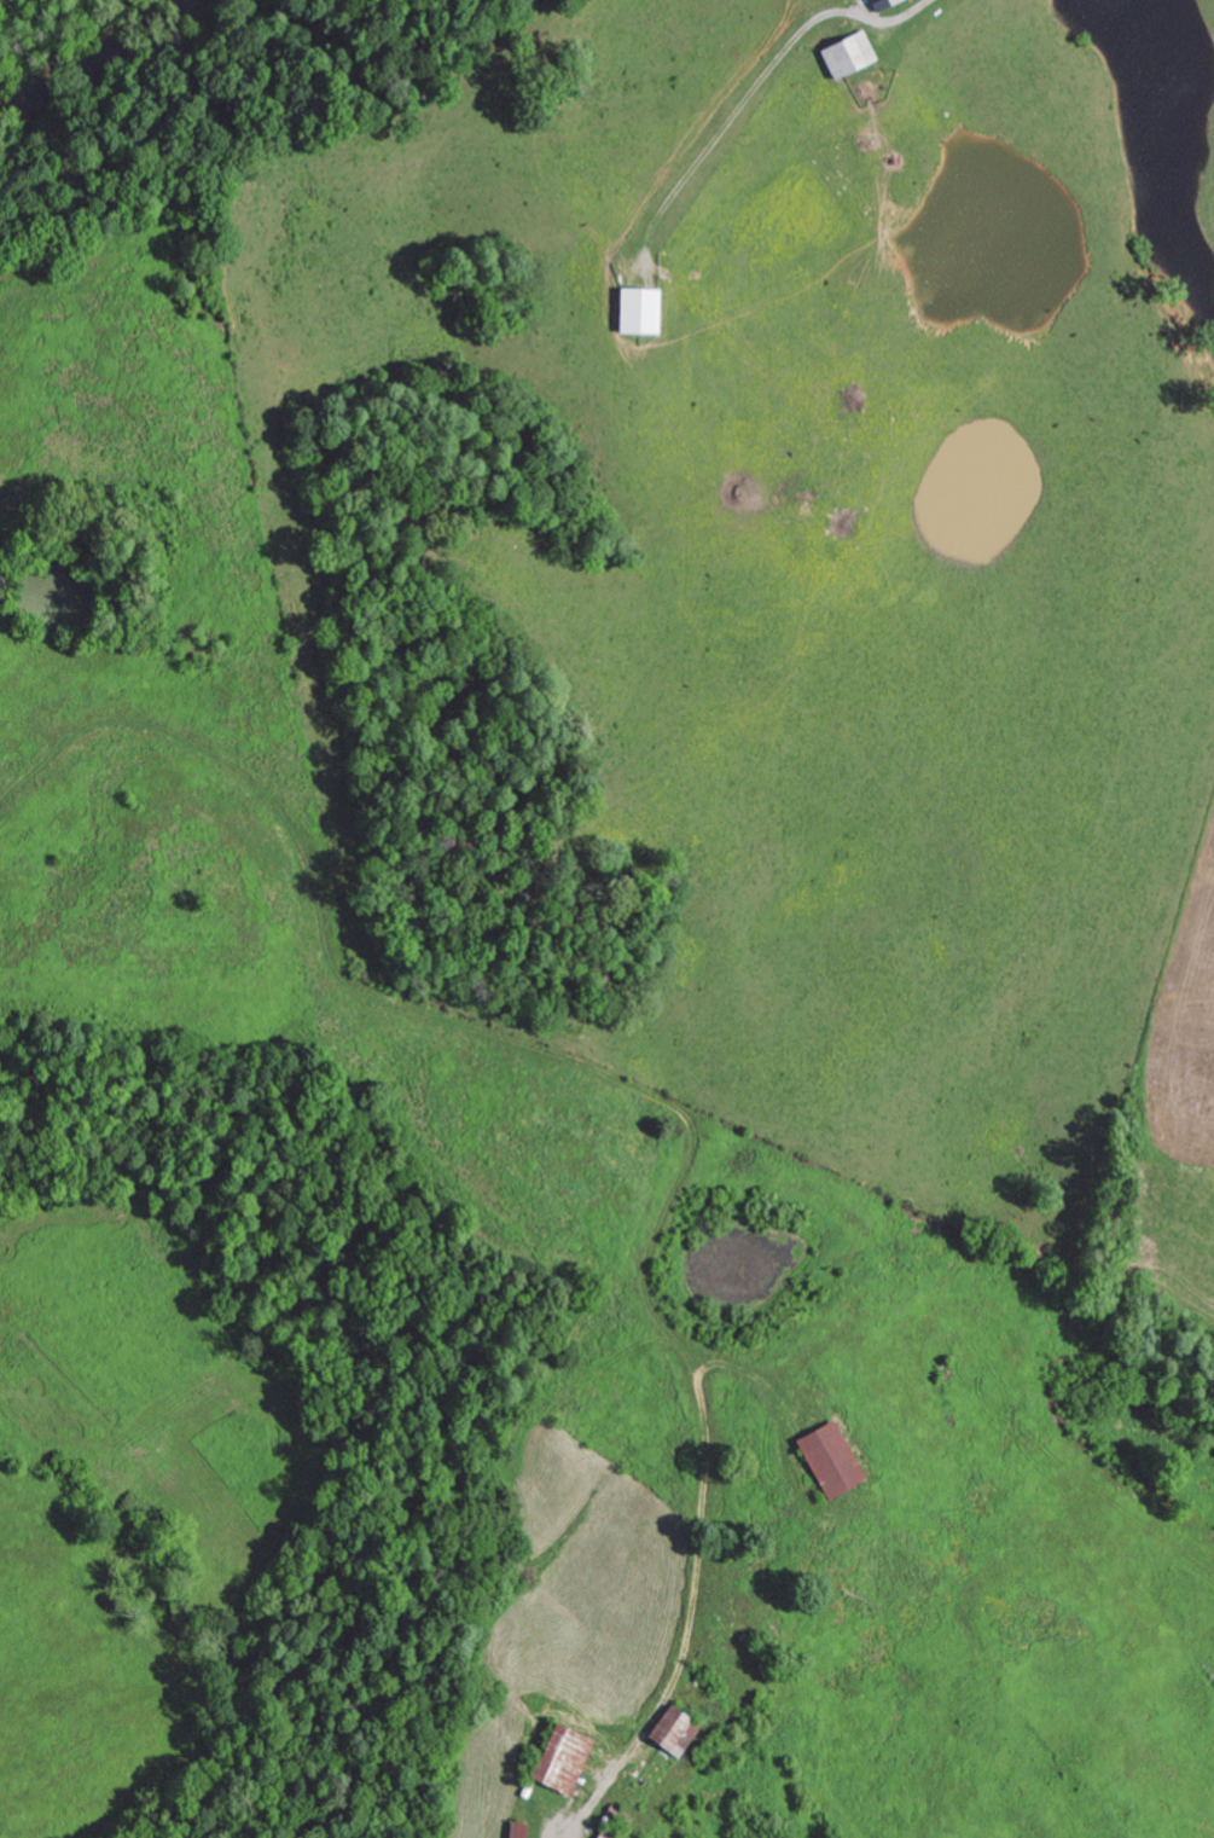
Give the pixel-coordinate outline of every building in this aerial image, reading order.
[(902,0),(871,0),(875,11),(902,0)] [(877,59),(863,29),(820,49),(834,79),(877,59)] [(660,288),(620,287),(620,332),(659,333),(660,288)] [(865,1478),(833,1418),(795,1438),(827,1498),(865,1478)] [(668,1751),(693,1719),(672,1703),(647,1734),(668,1751)] [(571,1793),(593,1737),(552,1722),(530,1778),(571,1793)] [(525,1821),(510,1821),(510,1837),(525,1837),(525,1821)] [(606,1825),(596,1837),(624,1837),(606,1825)]
